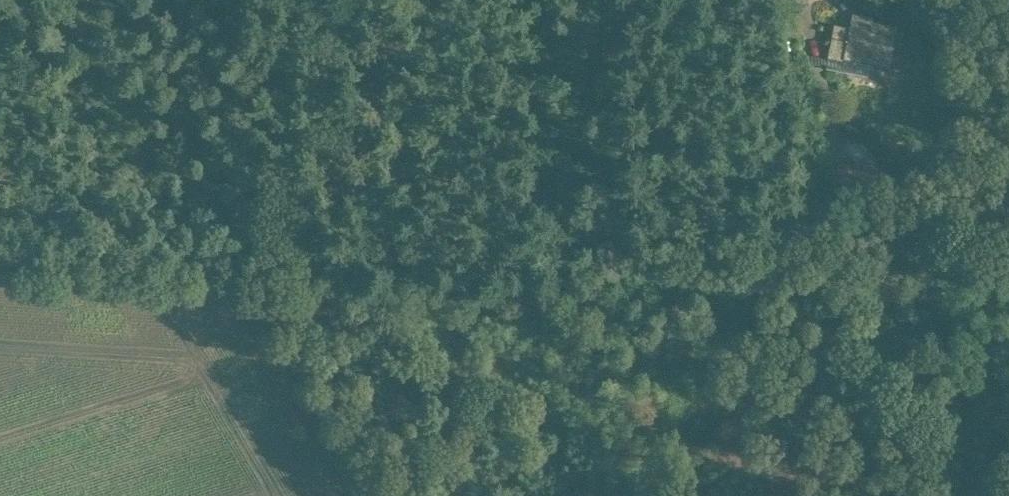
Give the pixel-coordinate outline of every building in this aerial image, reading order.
[(897,26),(872,22),(873,17),(853,14),(850,27),(835,24),(828,58),(845,63),(845,60),(889,70),(897,26)]
